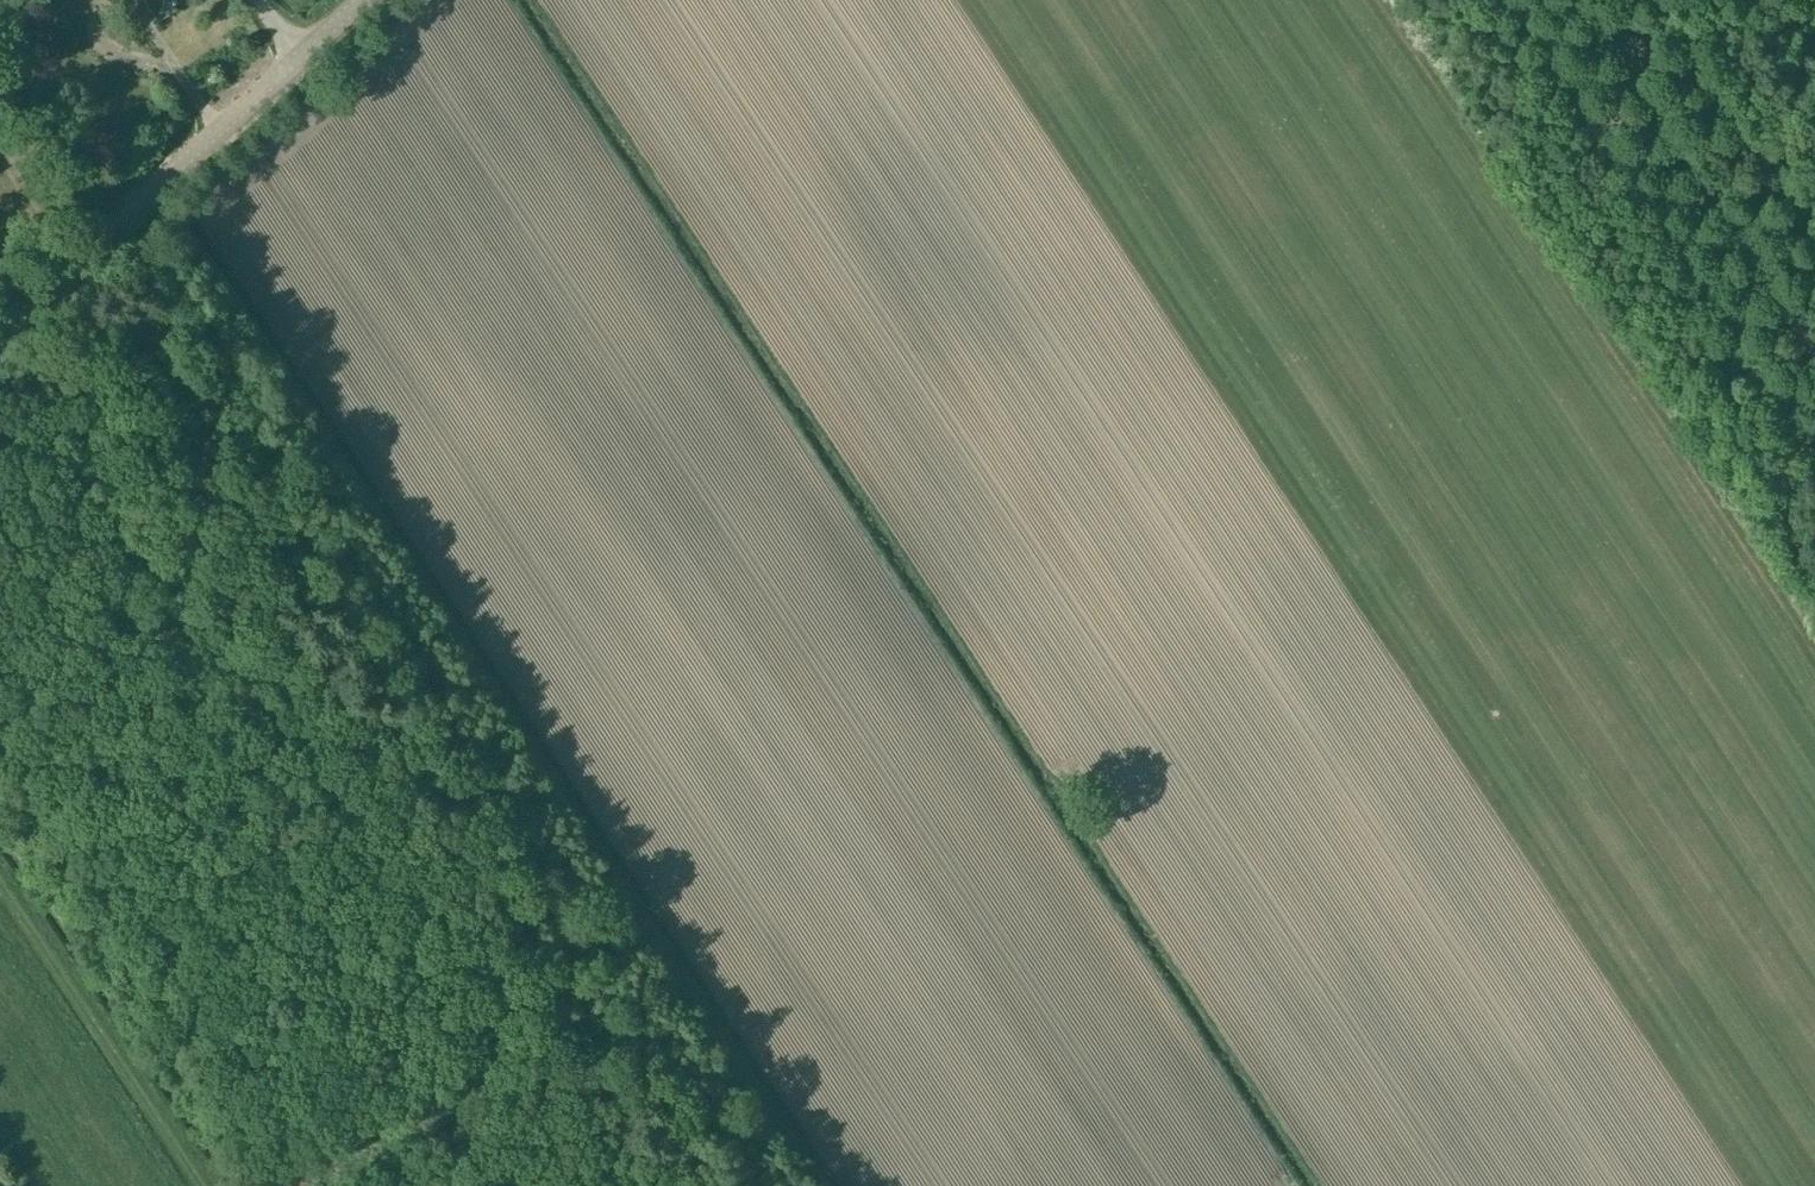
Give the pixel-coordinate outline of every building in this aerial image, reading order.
[(159,19),(176,7),(172,2),(175,0),(145,0),(159,19)]
